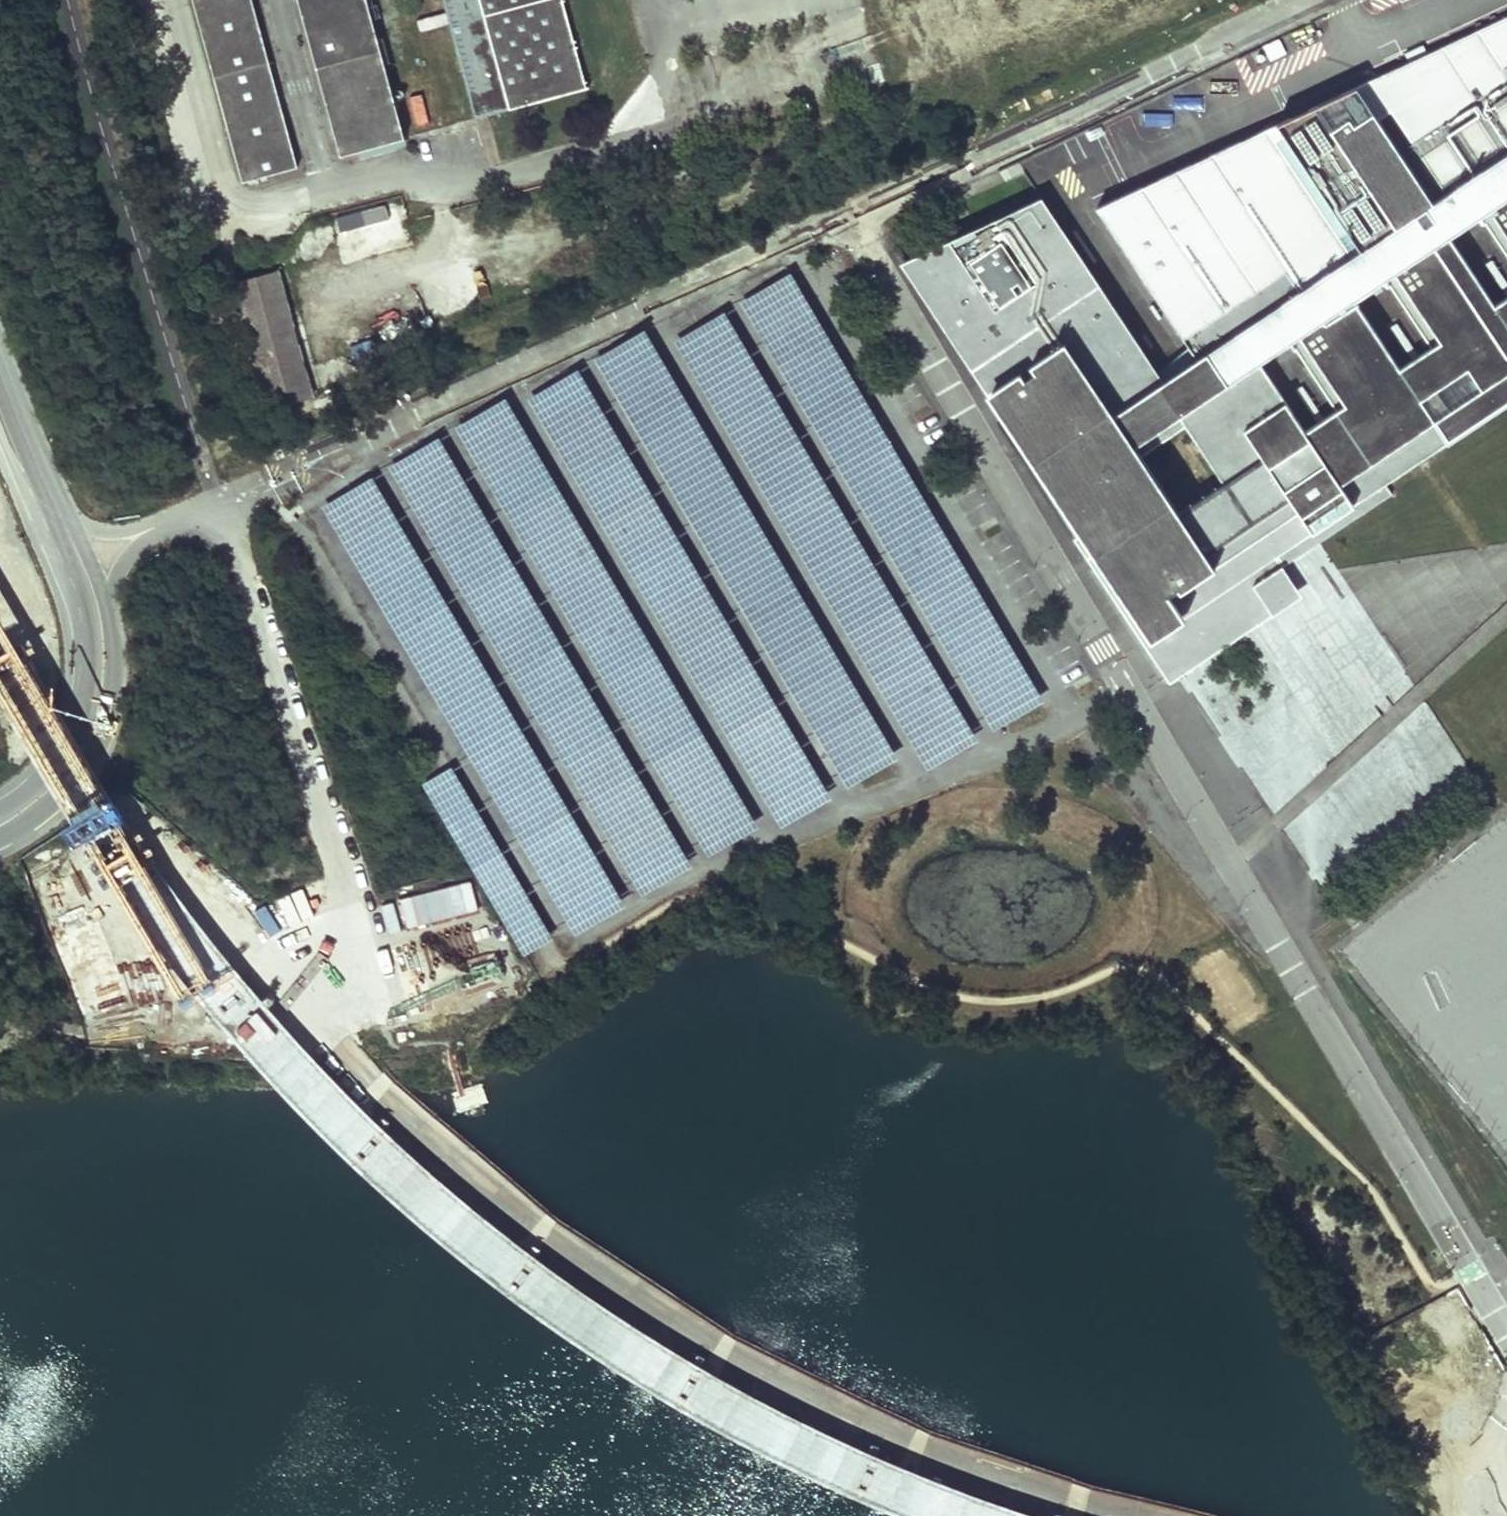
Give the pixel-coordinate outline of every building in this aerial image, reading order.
[(241,185),(298,169),(252,0),(193,0),(241,185)] [(340,157),(406,138),(367,0),(299,0),(340,157)] [(477,119),(589,87),(565,0),(444,0),(477,119)] [(1387,486),(1381,477),(1506,393),(1506,283),(1483,299),(1438,231),(1470,209),(1506,261),(1506,4),(1084,200),(1184,351),(1151,373),(1173,406),(1218,476),(1274,561),(1387,486)] [(1033,190),(890,255),(1162,677),(1296,596),(1274,561),(1218,476),(1168,508),(1125,439),(1173,406),(1151,373),(1033,190)] [(365,248),(404,240),(396,203),(357,211),(365,248)] [(277,273),(232,286),(267,413),(309,400),(277,273)]
